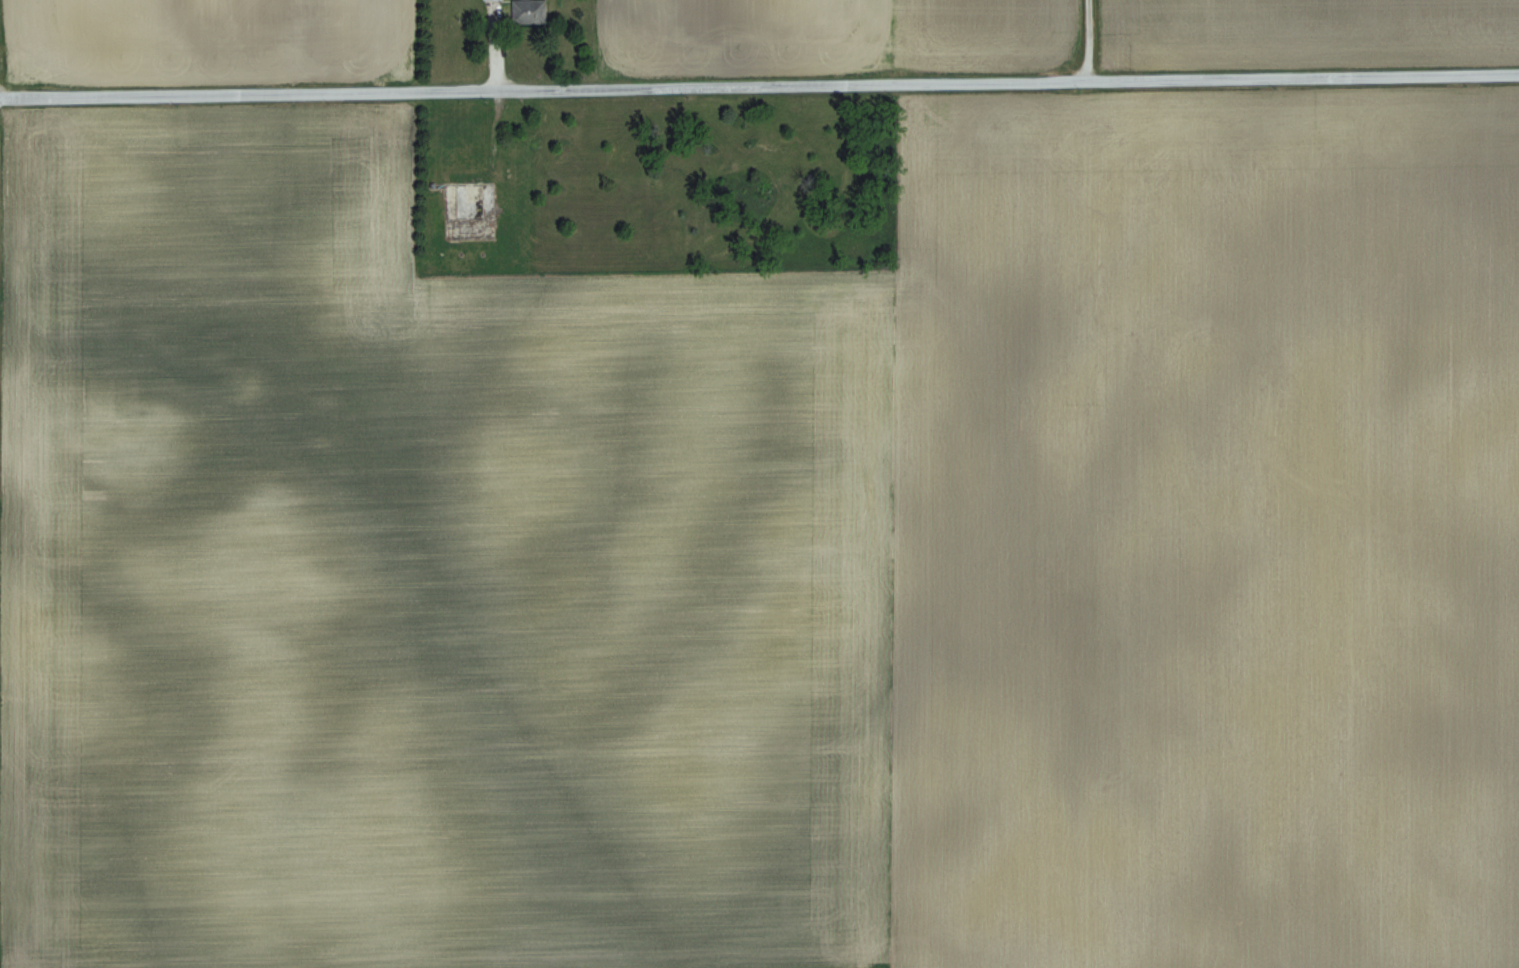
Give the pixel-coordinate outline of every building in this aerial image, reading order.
[(547,26),(547,0),(514,0),(514,26),(547,26)] [(496,220),(496,183),(446,183),(446,220),(496,220)]
